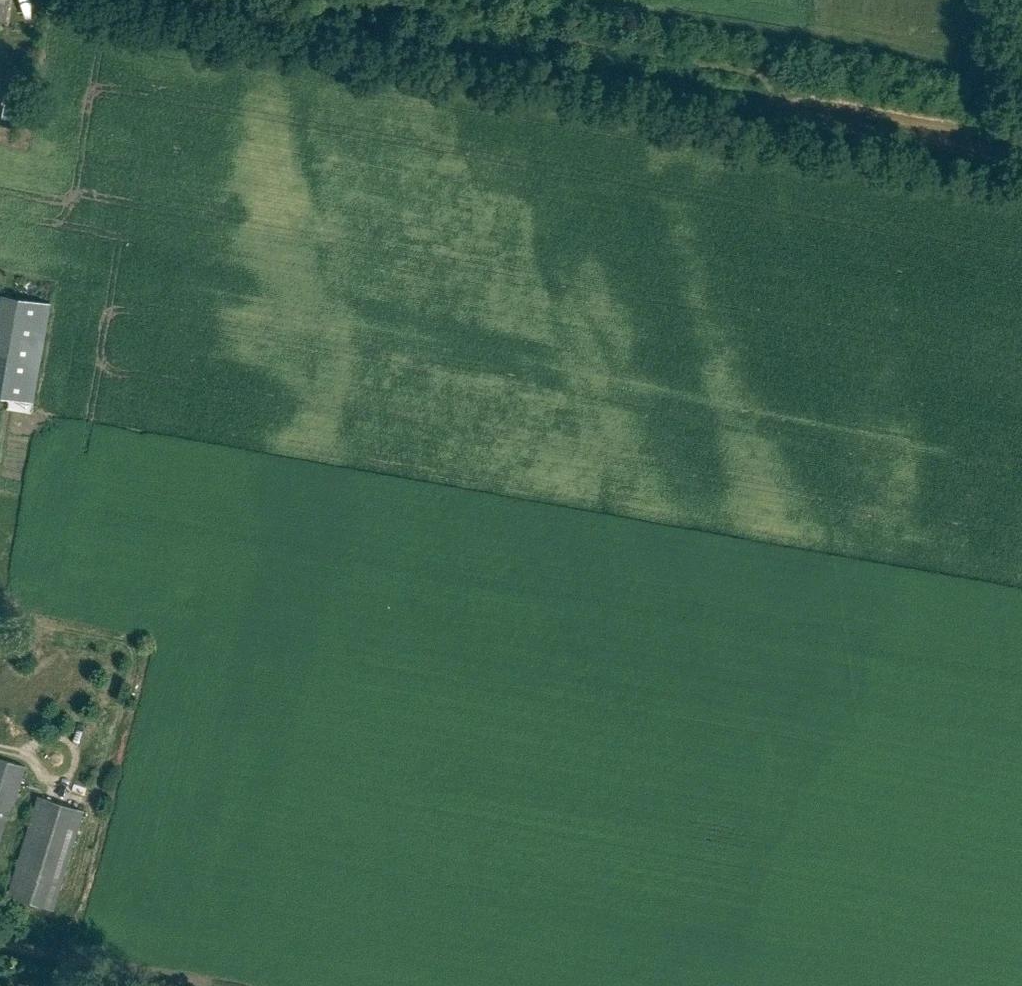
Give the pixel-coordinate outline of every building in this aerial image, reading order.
[(0,296),(0,396),(33,402),(50,302),(0,294),(0,296)] [(11,814),(25,766),(0,759),(0,811),(11,814)] [(36,797),(6,895),(55,911),(86,812),(36,797)]
